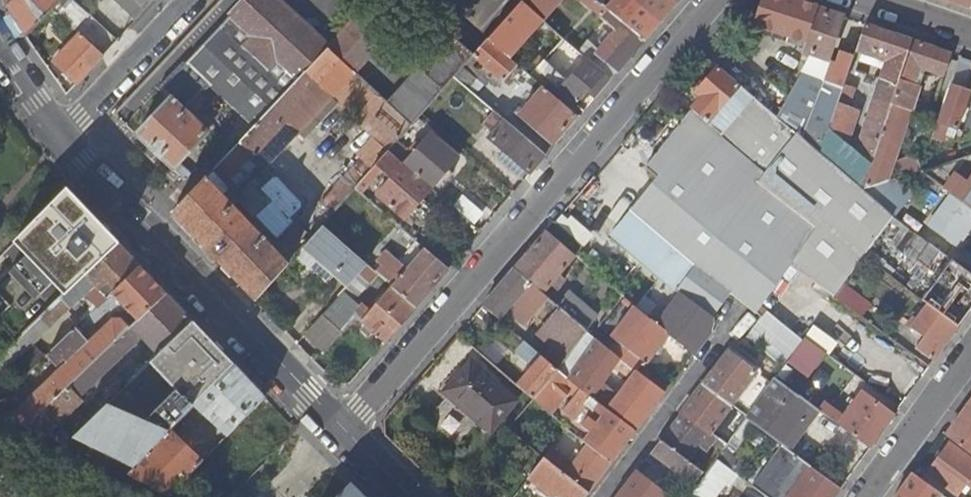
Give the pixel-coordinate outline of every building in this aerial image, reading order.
[(27,39),(52,11),(63,0),(13,0),(6,7),(14,18),(19,27),(27,39)] [(78,4),(73,0),(63,0),(52,11),(62,21),(78,4)] [(155,2),(153,0),(114,0),(136,21),(155,2)] [(253,129),(328,49),(276,0),(245,0),(229,18),(184,66),(182,64),(157,91),(169,102),(136,137),(185,183),(191,176),(178,165),(186,157),(207,134),(186,114),(209,89),(253,129)] [(521,2),(532,12),(543,0),(523,0),(521,2)] [(605,9),(606,10),(623,24),(640,5),(636,2),(626,3),(622,0),(613,0),(605,9)] [(636,2),(640,5),(623,24),(644,41),(658,25),(673,8),(664,0),(637,0),(636,1),(636,2)] [(817,9),(799,3),(790,0),(762,0),(754,25),(806,43),(817,9)] [(952,3),(970,9),(970,8),(970,0),(944,0),(952,3)] [(530,19),(517,7),(487,40),(488,40),(502,52),(530,19)] [(828,61),(842,18),(817,9),(806,43),(802,53),(813,57),(786,100),(776,118),(779,121),(797,136),(820,156),(826,140),(829,131),(844,85),(856,51),(843,47),(837,64),(828,61)] [(623,24),(606,10),(599,18),(616,32),(612,38),(604,46),(597,54),(618,72),(631,57),(644,41),(623,24)] [(358,19),(329,49),(355,74),(384,44),(358,19)] [(905,64),(912,41),(898,36),(865,25),(857,48),(888,58),(855,155),(870,167),(891,105),(899,80),(905,64)] [(568,27),(560,36),(563,39),(578,51),(586,41),(568,27)] [(474,56),(449,34),(387,103),(411,126),(422,114),(428,107),(474,56)] [(600,41),(604,46),(612,38),(606,34),(600,41)] [(102,57),(81,37),(55,65),(77,85),(102,57)] [(502,52),(488,40),(474,56),(506,84),(508,83),(512,86),(520,77),(516,73),(520,68),(502,52)] [(944,77),(952,54),(940,51),(912,41),(905,64),(899,80),(891,105),(912,112),(920,87),(916,86),(922,69),(944,77)] [(253,129),(173,215),(185,227),(210,254),(239,284),(255,301),(287,266),(222,198),(247,174),(255,182),(268,169),(265,167),(335,95),(369,126),(373,122),(395,143),(397,142),(411,126),(387,103),(355,74),(329,49),(328,49),(253,129)] [(959,57),(951,81),(965,85),(970,68),(970,61),(959,57)] [(577,104),(603,73),(587,59),(568,81),(555,70),(547,79),(577,104)] [(536,69),(547,79),(555,70),(544,61),(536,69)] [(703,98),(692,111),(725,139),(765,173),(797,136),(779,121),(776,118),(718,68),(697,93),(703,98)] [(537,82),(533,79),(529,83),(533,87),(537,82)] [(844,85),(829,131),(847,146),(859,112),(849,109),(855,89),(844,85)] [(939,124),(937,123),(932,139),(946,143),(951,128),(957,130),(970,93),(952,87),(939,124)] [(567,130),(577,116),(544,88),(519,117),(553,146),(567,130)] [(888,183),(912,112),(891,105),(870,167),(867,175),(861,191),(888,183)] [(437,116),(428,107),(422,114),(431,123),(437,116)] [(661,278),(635,310),(669,336),(695,356),(712,333),(714,320),(713,319),(731,296),(757,315),(787,273),(831,304),(835,299),(843,288),(865,258),(848,245),(765,173),(725,139),(692,111),(646,169),(659,179),(632,212),(664,240),(644,265),(661,278)] [(500,116),(495,112),(492,116),(496,120),(500,116)] [(547,156),(505,120),(489,138),(504,152),(531,175),(547,156)] [(431,134),(404,165),(432,190),(442,179),(446,182),(453,175),(448,171),(458,159),(431,134)] [(893,219),(861,191),(820,156),(797,136),(765,173),(848,245),(876,213),(882,217),(876,225),(885,231),(887,228),(893,219)] [(820,156),(861,191),(867,175),(826,140),(820,156)] [(397,142),(395,143),(388,152),(401,163),(405,159),(402,156),(407,151),(397,142)] [(952,148),(946,164),(954,162),(958,149),(952,148)] [(404,165),(401,163),(388,152),(354,189),(359,194),(381,169),(392,178),(377,194),(405,220),(432,190),(404,165)] [(497,161),(523,184),(531,175),(504,152),(497,161)] [(197,168),(186,157),(178,165),(191,176),(197,168)] [(921,172),(955,197),(970,209),(970,176),(966,173),(962,180),(943,165),(921,172)] [(259,215),(255,218),(277,241),(293,223),(290,219),(301,208),(302,204),(277,178),(272,177),(261,188),(258,184),(243,197),(259,215)] [(892,182),(888,183),(861,191),(893,219),(894,219),(911,197),(892,182)] [(68,189),(12,242),(66,298),(119,247),(121,244),(68,189)] [(462,196),(453,207),(461,214),(474,225),(483,215),(462,196)] [(955,197),(933,230),(956,247),(970,226),(970,209),(955,197)] [(611,239),(644,265),(664,240),(632,212),(611,239)] [(894,219),(893,219),(887,228),(895,234),(903,225),(894,219)] [(546,233),(575,257),(583,247),(555,223),(546,233)] [(321,227),(301,249),(347,289),(358,276),(367,266),(321,227)] [(515,270),(544,294),(550,287),(557,292),(564,283),(558,278),(575,257),(546,233),(539,242),(515,270)] [(11,350),(21,360),(84,299),(96,287),(107,298),(140,268),(127,255),(119,247),(66,298),(25,337),(17,344),(11,350)] [(957,265),(933,247),(921,263),(946,281),(957,265)] [(449,270),(426,250),(409,269),(393,288),(416,308),(438,283),(449,270)] [(386,259),(375,272),(377,274),(393,288),(409,269),(393,255),(388,261),(386,259)] [(375,272),(367,266),(358,276),(369,284),(377,274),(375,272)] [(123,305),(139,321),(166,295),(154,282),(140,268),(107,298),(95,311),(87,318),(94,326),(113,309),(123,305)] [(507,311),(567,361),(587,332),(563,311),(544,294),(515,270),(504,282),(483,307),(499,321),(507,311)] [(358,276),(347,289),(344,292),(353,301),(369,284),(358,276)] [(0,285),(0,320),(18,340),(41,319),(5,280),(0,285)] [(96,287),(84,299),(95,311),(107,298),(96,287)] [(354,317),(385,345),(407,318),(416,308),(393,288),(384,298),(380,295),(375,300),(379,303),(373,311),(369,307),(365,311),(353,301),(344,292),(324,315),(342,331),(354,317)] [(843,288),(835,299),(862,319),(872,305),(858,294),(855,297),(843,288)] [(963,288),(953,302),(939,291),(928,305),(959,327),(970,310),(970,294),(963,288)] [(160,354),(193,323),(179,308),(166,295),(139,321),(130,329),(28,429),(43,436),(47,438),(85,402),(82,398),(139,342),(137,340),(141,336),(158,356),(160,354)] [(375,300),(369,307),(373,311),(379,303),(375,300)] [(587,332),(597,340),(603,332),(613,321),(602,314),(597,321),(573,300),(563,311),(587,332)] [(950,339),(959,327),(928,305),(911,328),(924,338),(916,349),(934,362),(950,339)] [(617,344),(611,352),(621,360),(636,372),(643,363),(646,365),(669,336),(635,310),(634,309),(615,335),(611,332),(608,336),(617,344)] [(767,314),(762,319),(749,339),(754,343),(784,368),(795,353),(803,343),(767,314)] [(324,315),(307,334),(325,351),(342,331),(324,315)] [(8,421),(28,429),(130,329),(122,321),(114,321),(90,344),(80,333),(86,328),(81,323),(47,356),(58,368),(65,361),(68,364),(8,421)] [(234,366),(193,323),(160,354),(158,356),(153,360),(179,387),(147,418),(108,404),(98,414),(80,432),(72,440),(135,469),(181,422),(188,414),(206,395),(234,366)] [(597,340),(598,341),(611,352),(617,344),(608,336),(603,332),(597,340)] [(754,343),(749,339),(744,342),(751,348),(754,343)] [(805,339),(803,343),(795,353),(816,368),(825,354),(805,339)] [(636,372),(621,360),(611,352),(598,341),(568,379),(595,402),(636,433),(657,405),(665,394),(646,380),(636,372)] [(0,361),(0,363),(8,372),(21,360),(11,350),(0,361)] [(703,385),(732,407),(756,375),(728,353),(722,361),(703,385)] [(518,386),(534,400),(559,372),(542,357),(518,386)] [(471,363),(462,373),(445,395),(489,433),(516,402),(471,363)] [(636,372),(646,380),(652,372),(654,371),(646,365),(643,363),(636,372)] [(238,426),(265,398),(250,383),(242,374),(234,366),(206,395),(188,414),(194,419),(201,412),(227,437),(228,436),(238,426)] [(445,395),(462,373),(458,370),(437,394),(486,437),(489,433),(445,395)] [(646,380),(665,394),(671,386),(652,372),(646,380)] [(746,420),(781,446),(790,452),(819,412),(776,380),(747,419),(746,420)] [(683,413),(711,435),(732,407),(703,385),(699,391),(683,413)] [(837,425),(870,449),(889,423),(894,416),(861,392),(837,425)] [(271,458),(297,432),(279,413),(265,398),(238,426),(246,433),(258,422),(270,435),(259,445),(271,458)] [(636,433),(595,402),(591,407),(596,410),(594,413),(602,418),(596,425),(589,420),(582,429),(589,434),(583,443),(587,446),(612,465),(627,446),(636,433)] [(947,438),(970,456),(970,405),(947,438)] [(74,426),(80,432),(98,414),(93,408),(74,426)] [(675,422),(661,441),(689,463),(711,435),(683,413),(675,422)] [(744,423),(746,420),(747,419),(740,414),(737,418),(744,423)] [(128,476),(169,496),(202,463),(211,454),(206,450),(198,459),(176,437),(186,427),(181,422),(135,469),(128,476)] [(211,454),(202,463),(211,471),(232,449),(228,444),(232,440),(228,436),(227,437),(211,454)] [(661,441),(651,454),(696,488),(706,475),(689,463),(661,441)] [(967,486),(970,489),(970,460),(950,444),(928,475),(957,496),(959,496),(967,486)] [(612,465),(587,446),(565,475),(590,495),(606,473),(612,465)] [(751,486),(767,496),(835,496),(840,489),(790,452),(781,446),(751,486)] [(717,461),(738,476),(744,468),(723,452),(717,461)] [(565,475),(564,476),(544,459),(527,481),(548,496),(557,496),(558,496),(559,496),(588,496),(590,495),(565,475)] [(690,496),(716,496),(724,486),(729,489),(738,476),(717,461),(706,475),(696,488),(690,496)] [(619,496),(666,496),(636,474),(633,478),(619,496)] [(896,496),(942,496),(913,475),(907,483),(896,496)] [(349,486),(338,496),(360,496),(349,486)]
